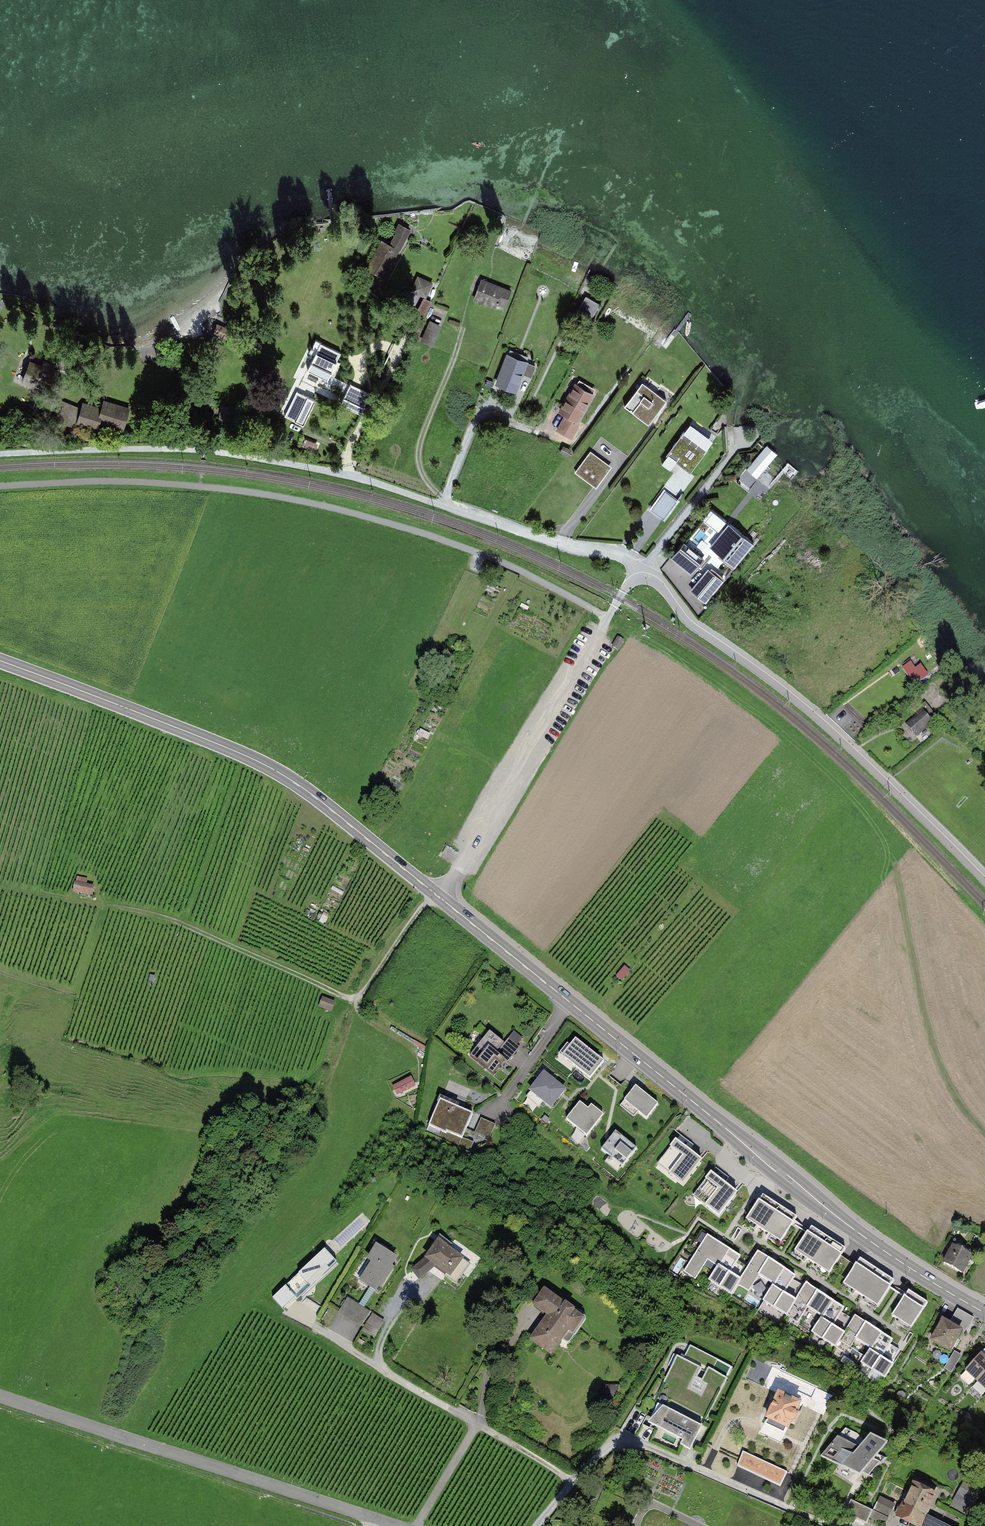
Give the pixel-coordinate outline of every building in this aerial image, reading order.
[(403,225),(393,243),(404,248),(413,231),(403,225)] [(368,267),(387,277),(402,249),(383,239),(368,267)] [(435,284),(419,276),(412,289),(428,298),(435,284)] [(512,288),(482,279),(475,299),(505,309),(512,288)] [(592,320),(602,303),(589,295),(579,313),(592,320)] [(417,315),(428,317),(432,299),(422,297),(417,315)] [(450,310),(438,306),(434,316),(446,320),(450,310)] [(442,327),(431,323),(424,341),(435,345),(442,327)] [(341,354),(312,340),(276,414),(305,428),(341,354)] [(519,392),(530,360),(509,353),(498,385),(519,392)] [(31,362),(24,380),(37,385),(43,387),(42,390),(49,393),(58,371),(54,370),(43,365),(43,367),(31,362)] [(625,409),(649,427),(672,397),(648,379),(625,409)] [(579,422),(596,393),(578,383),(562,412),(579,422)] [(370,393),(349,384),(340,405),(360,414),(370,393)] [(123,428),(129,409),(104,402),(102,409),(89,406),(86,413),(81,412),(77,423),(96,429),(99,421),(123,428)] [(573,439),(581,426),(566,417),(558,429),(573,439)] [(670,455),(693,472),(707,453),(683,436),(670,455)] [(747,468),(758,477),(779,453),(769,444),(747,468)] [(610,465),(590,450),(575,470),(595,485),(610,465)] [(655,510),(664,517),(678,499),(668,492),(655,510)] [(727,522),(711,509),(671,559),(686,572),(727,522)] [(752,543),(728,524),(709,548),(733,567),(752,543)] [(708,569),(690,590),(705,603),(723,581),(708,569)] [(613,649),(619,652),(626,641),(620,638),(613,649)] [(919,656),(904,665),(916,685),(931,675),(919,656)] [(907,722),(914,733),(932,719),(925,709),(907,722)] [(89,879),(79,877),(73,892),(95,897),(96,888),(89,886),(89,879)] [(322,998),(318,1007),(332,1012),(335,1003),(322,998)] [(478,1046),(469,1056),(493,1075),(504,1060),(496,1054),(504,1044),(491,1034),(480,1048),(478,1046)] [(603,1063),(575,1042),(562,1058),(590,1079),(603,1063)] [(567,1093),(542,1075),(529,1093),(554,1111),(567,1093)] [(413,1079),(393,1087),(398,1099),(418,1090),(413,1079)] [(659,1107),(634,1089),(623,1103),(648,1121),(659,1107)] [(473,1115),(439,1100),(425,1132),(469,1153),(474,1143),(462,1138),(473,1115)] [(587,1110),(580,1104),(565,1122),(585,1139),(604,1117),(590,1106),(587,1110)] [(481,1119),(474,1133),(489,1140),(496,1126),(481,1119)] [(638,1150),(615,1132),(602,1149),(625,1167),(638,1150)] [(701,1161),(675,1140),(656,1163),(683,1184),(701,1161)] [(737,1193),(711,1172),(692,1195),(718,1216),(737,1193)] [(780,1208),(764,1197),(746,1224),(762,1235),(780,1208)] [(797,1219),(780,1208),(762,1235),(779,1246),(797,1219)] [(829,1240),(812,1229),(794,1256),(811,1267),(829,1240)] [(451,1244),(441,1237),(426,1258),(412,1269),(419,1278),(436,1264),(447,1273),(445,1276),(455,1284),(462,1274),(460,1271),(466,1263),(448,1248),(451,1244)] [(740,1258),(707,1237),(685,1271),(696,1279),(707,1261),(717,1268),(709,1280),(731,1295),(737,1286),(748,1293),(759,1276),(774,1286),(764,1301),(798,1323),(807,1308),(820,1317),(810,1333),(845,1355),(856,1339),(870,1348),(861,1362),(886,1379),(895,1365),(883,1357),(893,1341),(855,1317),(846,1331),(835,1325),(844,1310),(806,1285),(795,1302),(782,1294),(793,1278),(759,1256),(743,1281),(730,1273),(740,1258)] [(846,1251),(829,1240),(811,1267),(827,1278),(846,1251)] [(971,1256),(953,1246),(944,1263),(961,1273),(971,1256)] [(381,1293),(399,1259),(378,1247),(359,1281),(381,1293)] [(325,1251),(273,1297),(285,1311),(338,1265),(325,1251)] [(877,1271),(860,1260),(842,1287),(859,1298),(877,1271)] [(894,1282),(877,1271),(859,1298),(876,1309),(894,1282)] [(533,1342),(554,1358),(564,1344),(570,1349),(590,1323),(548,1290),(536,1306),(551,1318),(533,1342)] [(912,1328),(928,1304),(909,1291),(893,1315),(912,1328)] [(370,1311),(349,1298),(338,1316),(359,1329),(370,1311)] [(364,1332),(379,1337),(385,1318),(370,1313),(364,1332)] [(961,1332),(943,1321),(932,1341),(950,1351),(961,1332)] [(649,1424),(693,1449),(736,1371),(692,1346),(649,1424)] [(984,1347),(964,1367),(976,1379),(984,1369),(984,1347)] [(955,1350),(946,1369),(953,1372),(962,1354),(955,1350)] [(976,1379),(984,1387),(984,1369),(976,1379)] [(805,1407),(779,1394),(766,1420),(792,1433),(805,1407)] [(837,1436),(821,1456),(860,1473),(861,1471),(871,1476),(887,1459),(876,1453),(887,1439),(870,1430),(862,1440),(856,1433),(846,1429),(839,1436),(837,1436)] [(938,1491),(913,1478),(894,1514),(919,1525),(920,1525),(927,1512),(938,1491)] [(981,1496),(963,1485),(951,1506),(969,1517),(981,1496)] [(886,1524),(894,1508),(877,1499),(872,1507),(852,1497),(847,1507),(842,1505),(840,1508),(866,1521),(869,1516),(886,1524)] [(920,1525),(956,1525),(927,1512),(920,1525)]
